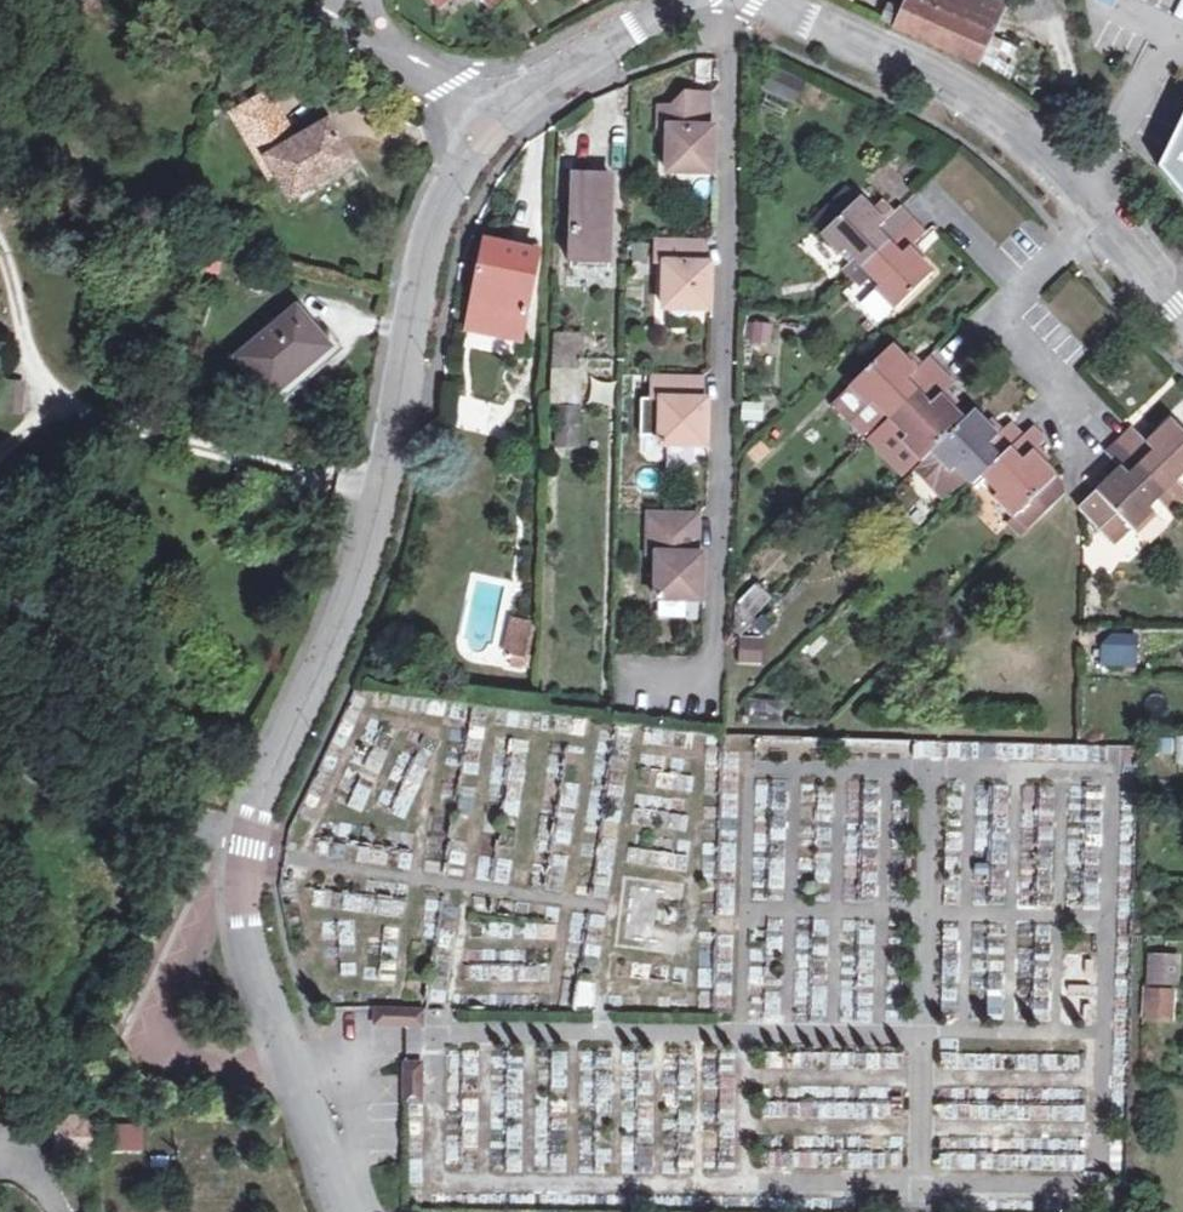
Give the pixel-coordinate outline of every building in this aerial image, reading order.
[(994,35),(923,3),(916,0),(912,0),(907,11),(888,2),(881,18),(980,64),(994,35)] [(923,3),(994,35),(1010,0),(925,0),(923,3)] [(719,56),(696,55),(696,77),(719,79),(719,56)] [(799,108),(809,84),(774,69),(764,93),(799,108)] [(713,174),(716,130),(709,129),(709,92),(682,92),(681,108),(661,106),(660,128),(669,130),(668,171),(713,174)] [(269,176),(275,171),(290,193),(350,155),(325,116),(293,136),(275,107),(239,130),(269,176)] [(1167,174),(1182,192),(1182,143),(1167,174)] [(576,171),(574,251),(611,253),(614,173),(576,171)] [(847,196),(811,231),(824,244),(859,209),(847,196)] [(846,258),(852,264),(863,275),(871,284),(876,290),(873,293),(891,312),(926,278),(906,258),(919,245),(919,244),(896,220),(882,233),(859,209),(824,244),(842,262),(846,258)] [(705,240),(657,239),(657,264),(665,265),(665,309),(710,310),(711,267),(703,266),(705,240)] [(470,327),(521,341),(541,257),(491,244),(470,327)] [(611,253),(574,251),(574,259),(610,260),(611,253)] [(871,284),(863,275),(852,264),(844,271),(865,291),(871,284)] [(271,395),(329,347),(298,309),(240,356),(271,395)] [(773,346),(774,325),(757,324),(754,343),(773,346)] [(581,348),(559,347),(558,372),(560,373),(560,401),(579,400),(581,348)] [(998,436),(976,414),(967,423),(945,400),(958,388),(955,384),(944,374),(933,363),(917,376),(894,353),(852,394),(873,417),(879,413),(891,426),(897,433),(904,440),(900,446),(940,489),(960,471),(967,481),(973,486),(976,488),(985,480),(1025,438),(1012,424),(998,436)] [(701,375),(653,374),(652,400),(662,400),(661,444),(705,445),(707,403),(699,402),(701,375)] [(588,403),(613,404),(614,381),(590,380),(588,403)] [(583,450),(584,408),(557,408),(556,450),(583,450)] [(1148,448),(1162,435),(1152,424),(1137,435),(1148,448)] [(891,426),(875,442),(881,448),(897,433),(891,426)] [(1112,461),(1124,473),(1112,484),(1084,509),(1099,526),(1103,525),(1118,541),(1134,527),(1136,528),(1157,509),(1154,506),(1169,493),(1180,483),(1182,485),(1182,442),(1171,428),(1162,435),(1148,448),(1137,435),(1135,432),(1108,455),(1112,461)] [(1036,451),(1045,443),(1034,431),(1025,438),(985,480),(997,493),(995,497),(1014,517),(1011,521),(1023,534),(1065,493),(1065,484),(1036,451)] [(1124,473),(1112,461),(1100,472),(1112,484),(1124,473)] [(960,471),(940,489),(948,497),(959,488),(967,481),(960,471)] [(973,486),(967,481),(959,488),(965,494),(973,486)] [(1169,493),(1154,506),(1157,509),(1166,520),(1182,504),(1182,485),(1180,483),(1169,493)] [(696,514),(650,512),(648,552),(657,553),(657,597),(701,600),(702,556),(696,554),(696,514)] [(772,599),(761,584),(741,603),(743,629),(772,599)] [(508,656),(513,658),(512,664),(523,667),(532,622),(516,618),(508,656)] [(1138,671),(1137,636),(1097,637),(1098,672),(1138,671)] [(761,665),(762,637),(746,637),(743,665),(761,665)] [(753,722),(784,724),(785,704),(753,702),(753,722)] [(1150,983),(1178,983),(1179,955),(1150,954),(1150,983)] [(1176,1016),(1177,991),(1149,991),(1148,1015),(1176,1016)] [(126,994),(116,1017),(126,1022),(137,999),(126,994)] [(405,1010),(375,1011),(375,1025),(405,1024),(408,1024),(408,1010),(405,1010)] [(423,1064),(408,1063),(408,1088),(423,1088),(423,1064)]
